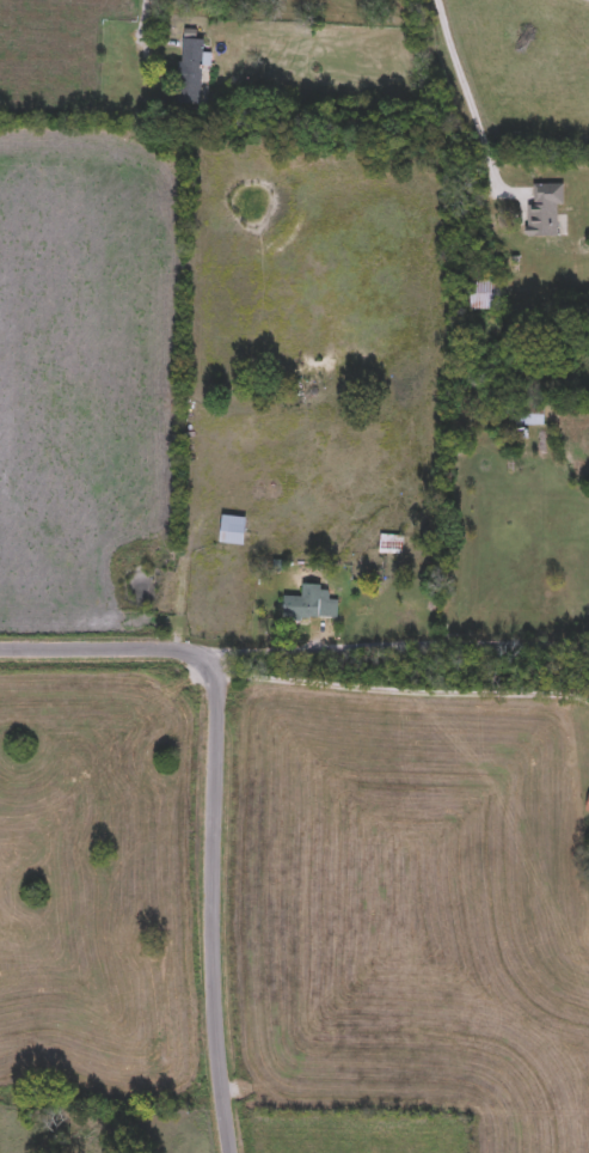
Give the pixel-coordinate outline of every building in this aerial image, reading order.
[(200,106),(177,105),(180,38),(203,39),(200,106)] [(559,206),(559,238),(529,238),(529,185),(563,185),(563,206),(559,206)] [(467,310),(467,282),(501,282),(501,310),(467,310)] [(544,402),(544,426),(516,426),(516,402),(544,402)] [(244,548),(219,544),(222,516),(247,519),(244,548)] [(401,536),(401,555),(379,555),(379,536),(401,536)] [(283,590),(337,590),(336,620),(283,620),(283,590)]
